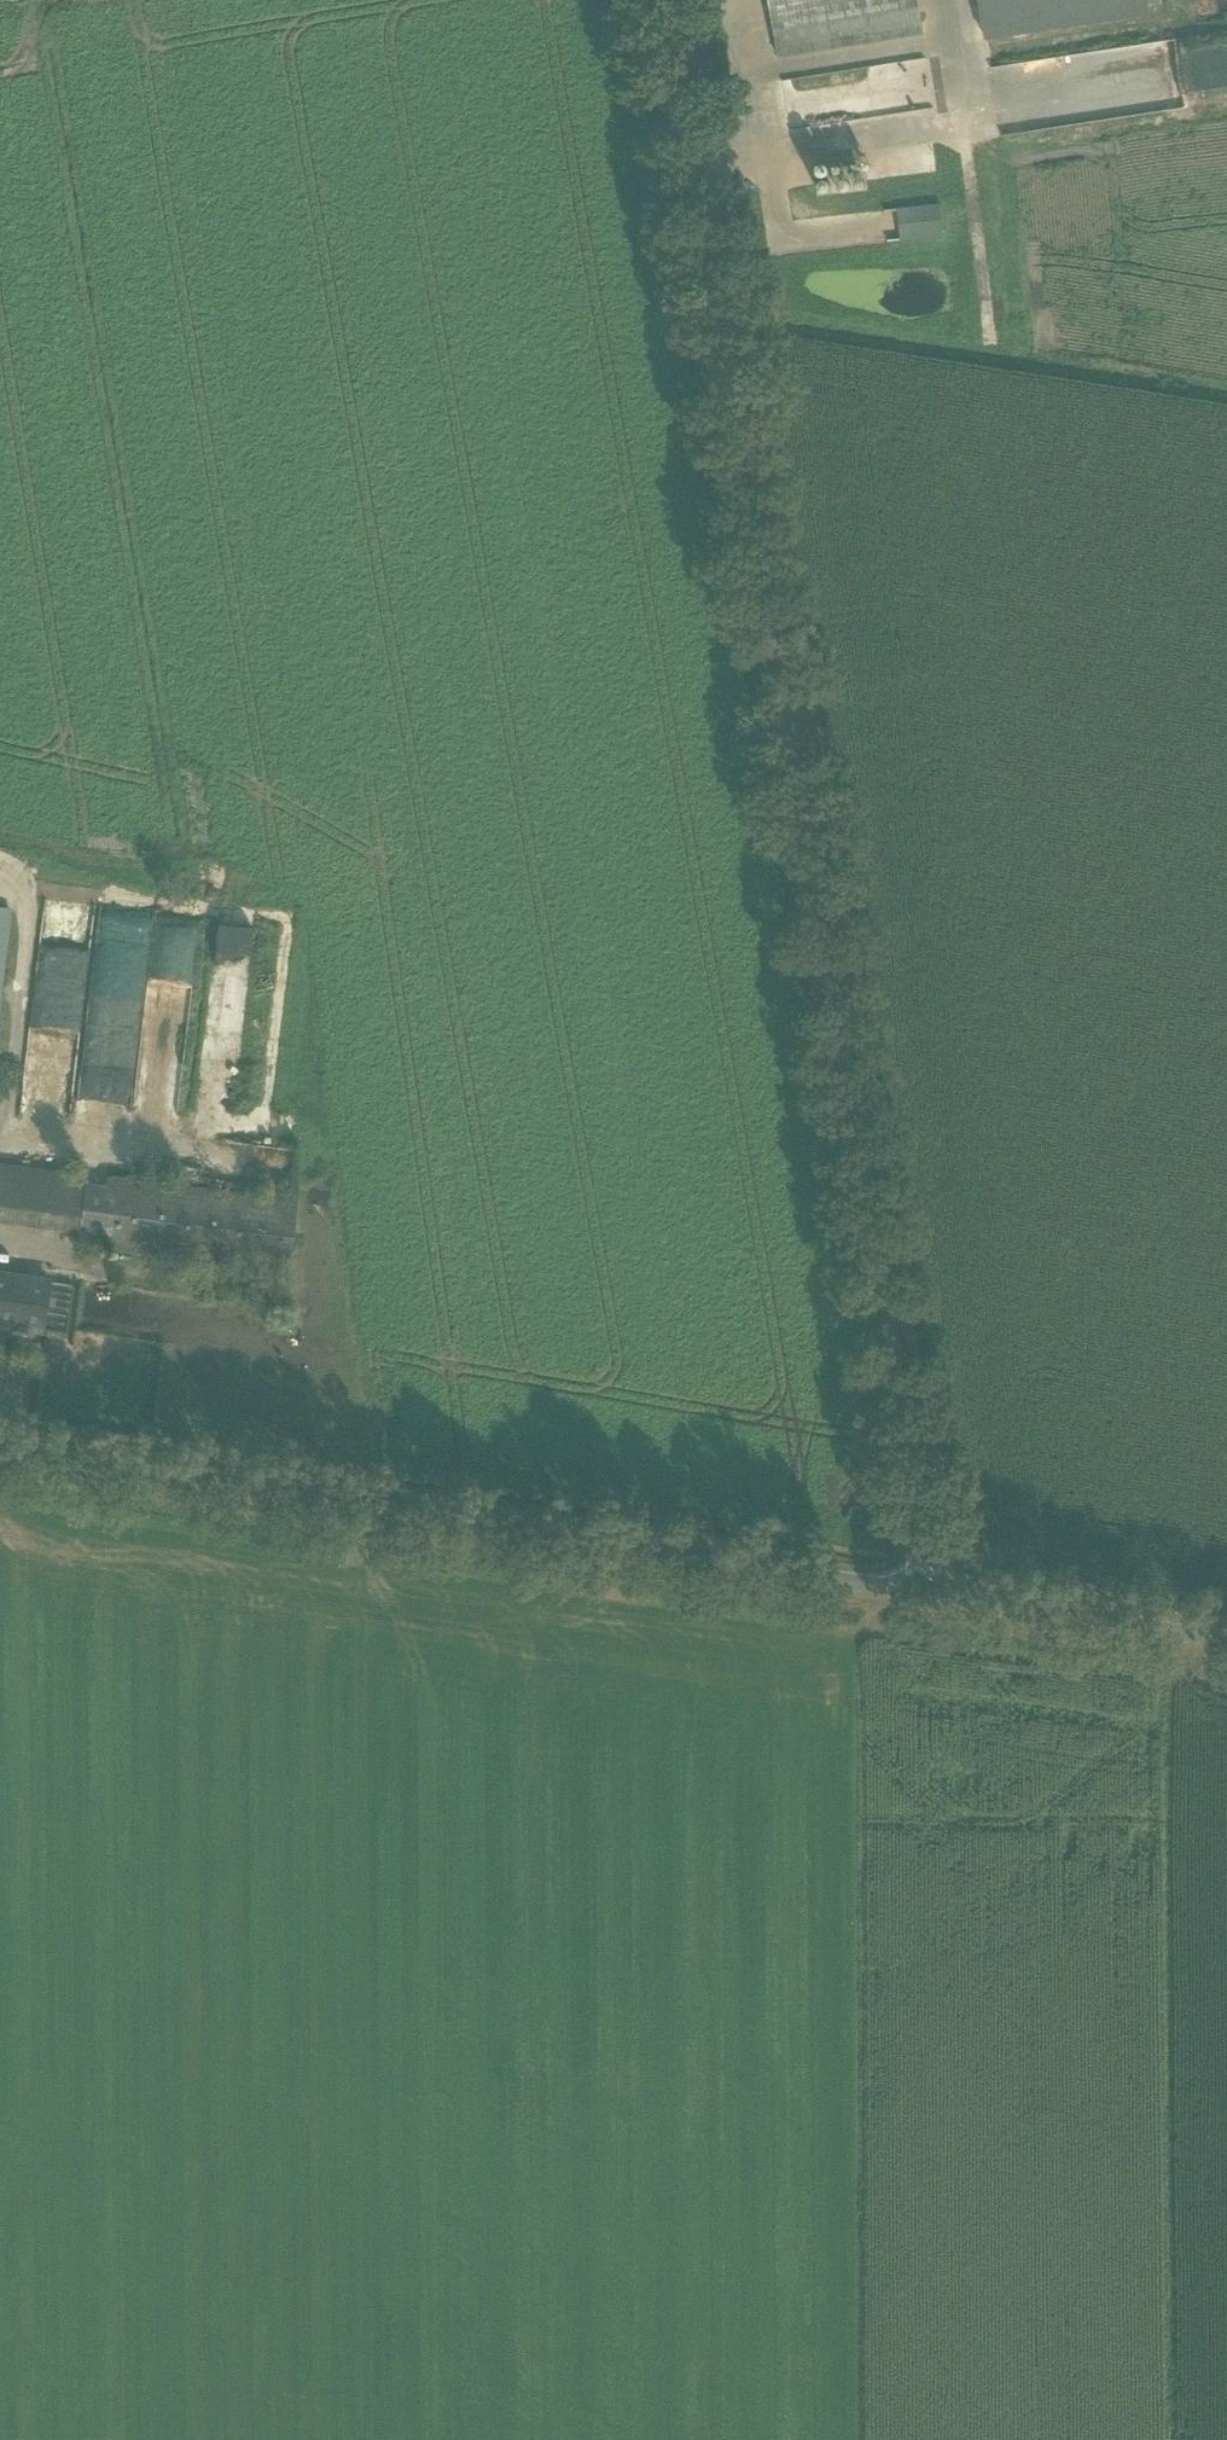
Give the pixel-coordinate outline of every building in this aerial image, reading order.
[(778,57),(924,34),(919,0),(769,0),(778,57)] [(1147,0),(980,0),(986,40),(1150,15),(1147,0)] [(832,118),(934,107),(930,64),(840,74),(843,95),(829,97),(832,118)] [(11,909),(0,908),(0,1000),(11,909)] [(88,912),(44,911),(42,973),(86,975),(88,912)] [(247,970),(246,929),(214,930),(214,970),(247,970)] [(208,1012),(207,1075),(237,1075),(238,1012),(208,1012)] [(288,1274),(298,1201),(0,1163),(0,1222),(81,1232),(79,1247),(288,1274)] [(42,1331),(49,1278),(0,1271),(0,1325),(42,1331)]
